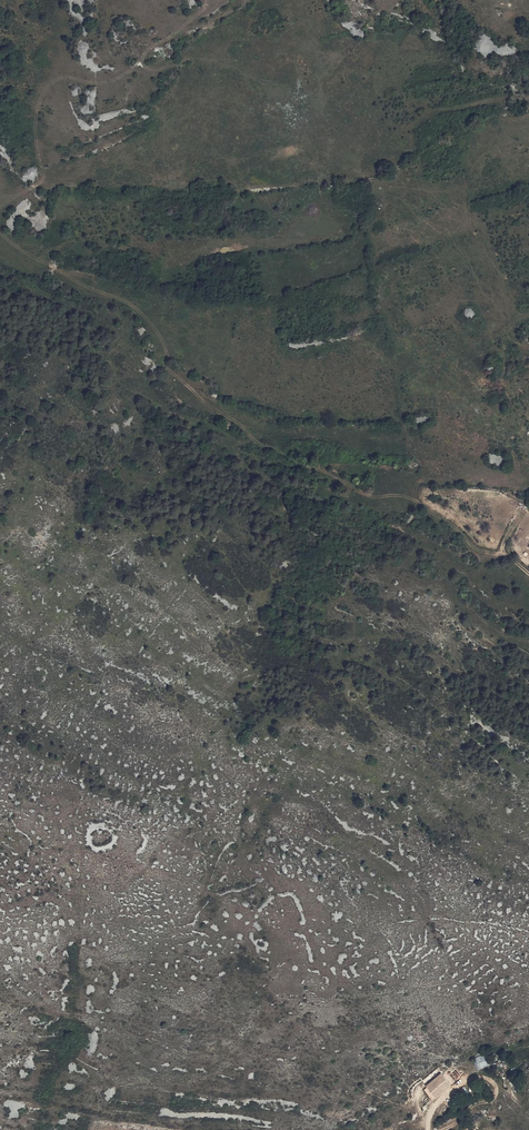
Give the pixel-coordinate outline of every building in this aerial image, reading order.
[(27,425),(13,416),(3,432),(12,437),(13,434),(20,437),(27,425)] [(491,1059),(487,1051),(476,1056),(480,1065),(491,1059)] [(445,1072),(428,1086),(436,1094),(452,1080),(445,1072)]
